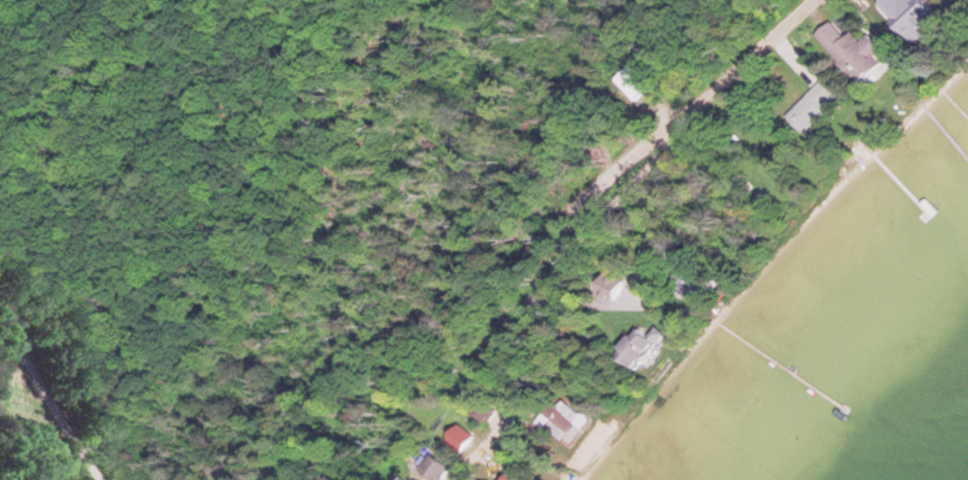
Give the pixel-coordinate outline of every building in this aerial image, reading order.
[(886,0),(877,0),(868,8),(880,20),(893,8),(886,0)] [(880,67),(874,57),(880,54),(869,37),(858,43),(851,33),(843,39),(833,23),(817,33),(850,85),(880,67)] [(621,76),(636,102),(648,95),(633,69),(621,76)] [(796,108),(807,126),(822,117),(812,99),(796,108)] [(623,354),(617,362),(633,373),(653,345),(639,335),(633,344),(626,339),(618,350),(623,354)] [(582,419),(565,402),(542,424),(559,442),(582,419)] [(511,469),(502,479),(523,479),(511,469)]
